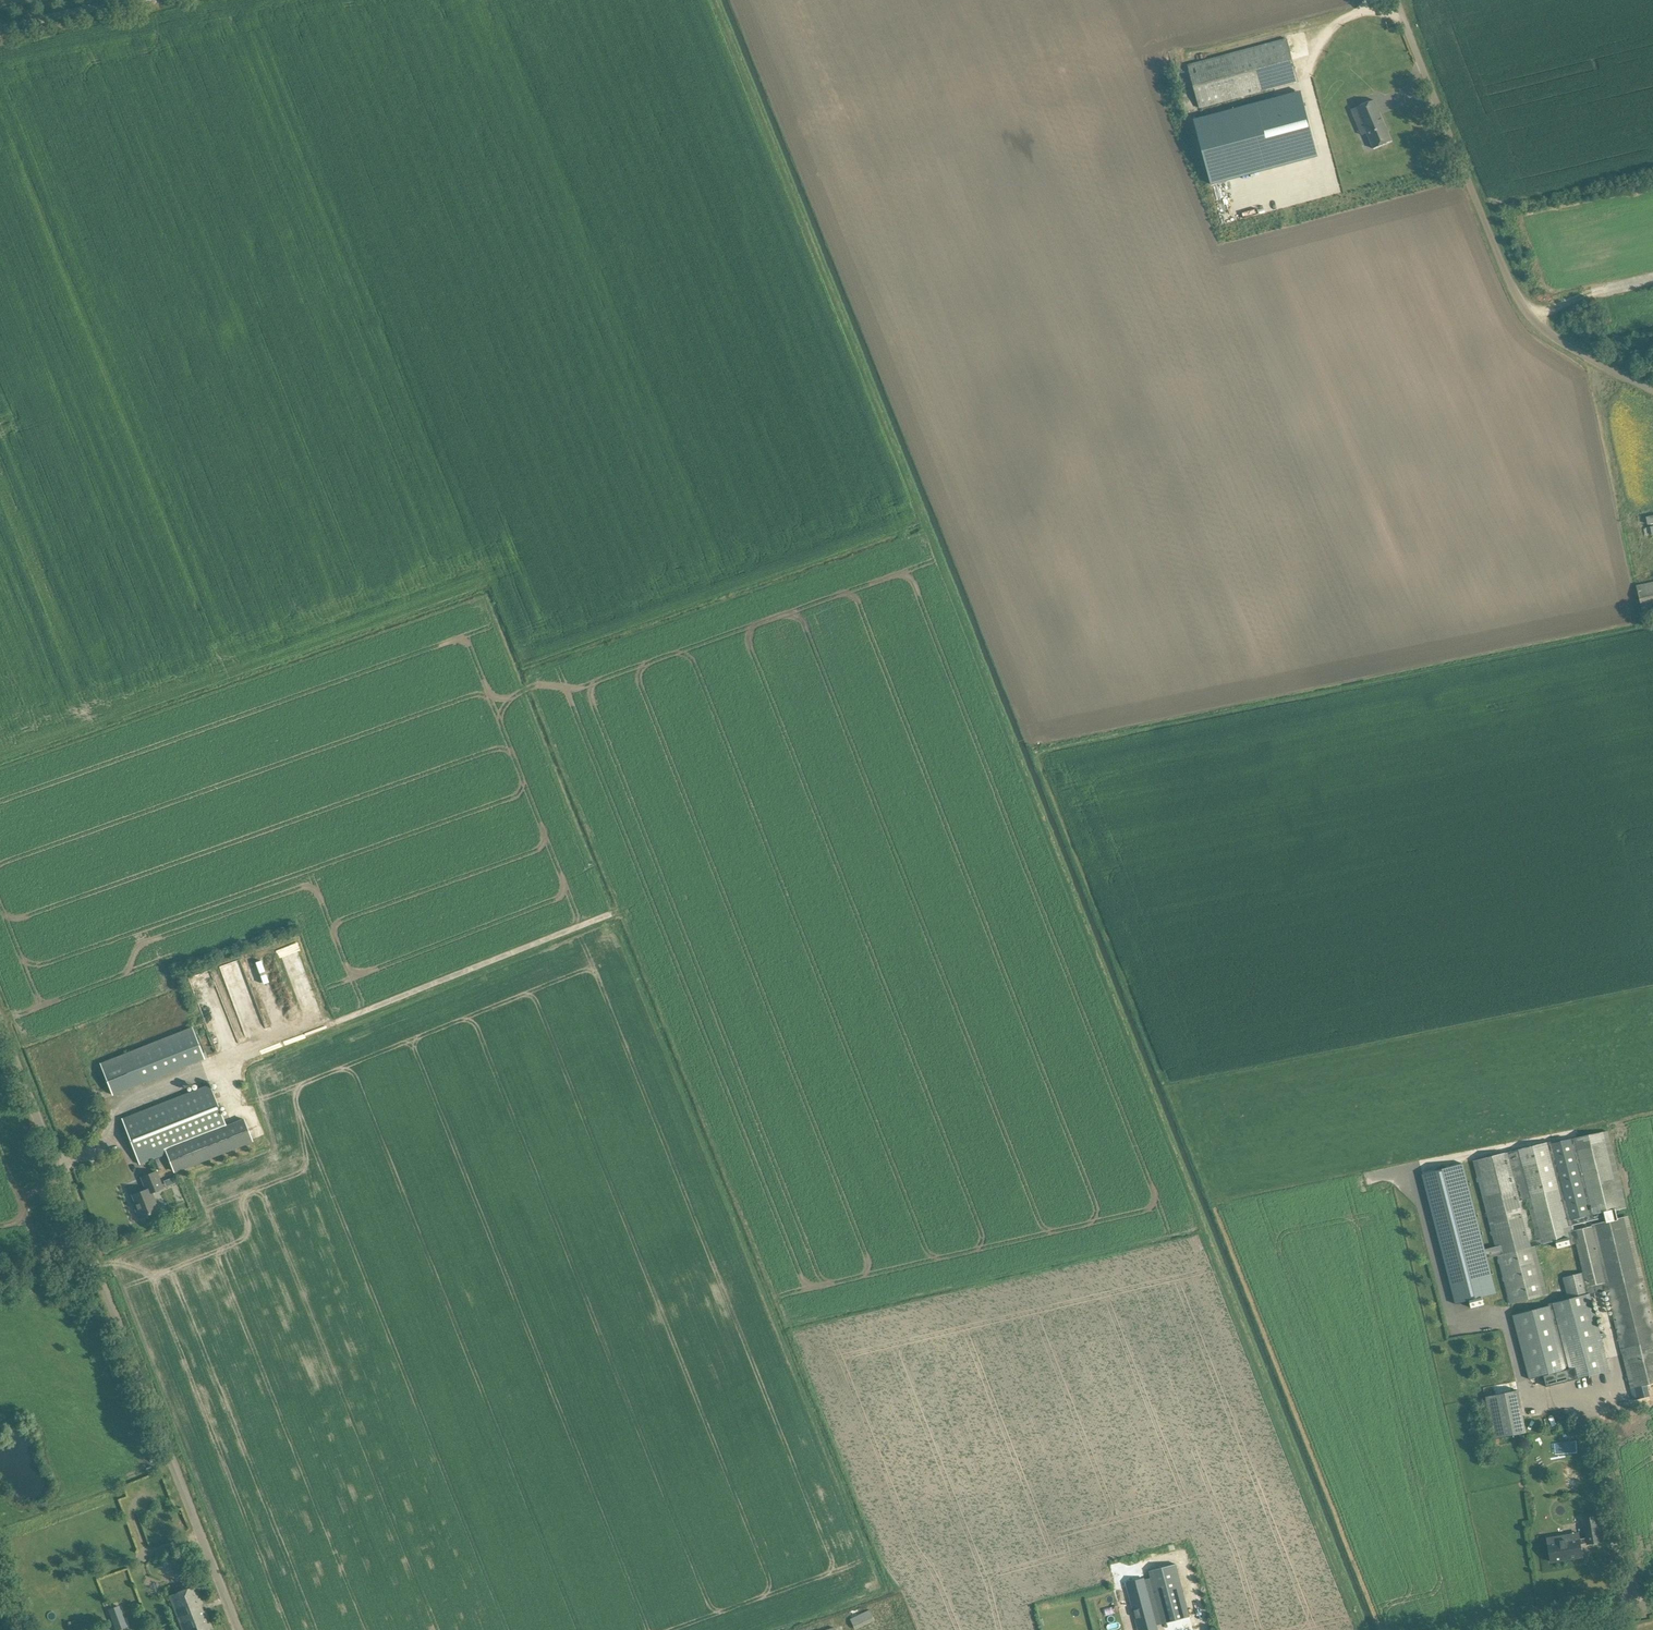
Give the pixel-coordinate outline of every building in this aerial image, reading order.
[(1287,39),(1188,65),(1194,87),(1183,90),(1189,110),(1199,108),(1298,81),(1287,39)] [(1301,90),(1194,119),(1211,183),(1318,154),(1301,90)] [(1362,121),(1374,149),(1392,141),(1375,100),(1351,110),(1357,123),(1362,121)] [(1638,586),(1643,612),(1652,610),(1652,583),(1638,586)] [(239,959),(220,966),(234,1003),(249,997),(246,990),(241,991),(239,984),(243,983),(245,988),(249,986),(239,959)] [(253,970),(266,1001),(280,995),(267,964),(253,970)] [(193,1028),(111,1060),(101,1064),(113,1095),(205,1059),(193,1028)] [(122,1119),(140,1164),(167,1154),(174,1172),(253,1142),(244,1118),(226,1125),(210,1084),(122,1119)] [(1423,1173),(1455,1301),(1496,1291),(1488,1258),(1498,1256),(1510,1304),(1548,1294),(1536,1246),(1577,1236),(1591,1293),(1549,1304),(1549,1305),(1513,1315),(1529,1379),(1543,1375),(1546,1386),(1610,1370),(1591,1297),(1597,1296),(1596,1293),(1608,1290),(1632,1388),(1652,1383),(1652,1319),(1628,1216),(1613,1220),(1610,1212),(1626,1208),(1610,1142),(1608,1131),(1552,1143),(1551,1140),(1474,1160),(1497,1250),(1487,1252),(1464,1163),(1423,1173)] [(158,1158),(152,1160),(156,1169),(162,1167),(158,1158)] [(157,1171),(152,1173),(142,1177),(147,1190),(133,1195),(136,1203),(134,1203),(140,1218),(159,1210),(152,1193),(163,1188),(157,1171)] [(1486,1396),(1494,1438),(1515,1434),(1527,1432),(1518,1390),(1486,1396)] [(1602,1542),(1597,1516),(1584,1518),(1587,1537),(1580,1538),(1548,1544),(1551,1561),(1583,1556),(1581,1544),(1588,1543),(1588,1544),(1602,1542)] [(1546,1550),(1545,1536),(1538,1536),(1539,1550),(1546,1550)] [(185,1559),(178,1562),(184,1576),(191,1573),(185,1559)] [(1145,1578),(1146,1581),(1129,1585),(1140,1629),(1191,1616),(1177,1563),(1149,1570),(1151,1577),(1145,1578)] [(170,1595),(182,1625),(208,1615),(206,1610),(204,1611),(201,1605),(204,1604),(196,1585),(170,1595)] [(108,1613),(112,1624),(123,1620),(118,1609),(114,1611),(113,1608),(109,1609),(110,1613),(108,1613)] [(855,1629),(875,1621),(870,1610),(850,1619),(855,1629)] [(182,1625),(183,1629),(210,1629),(213,1628),(208,1615),(182,1625)]
